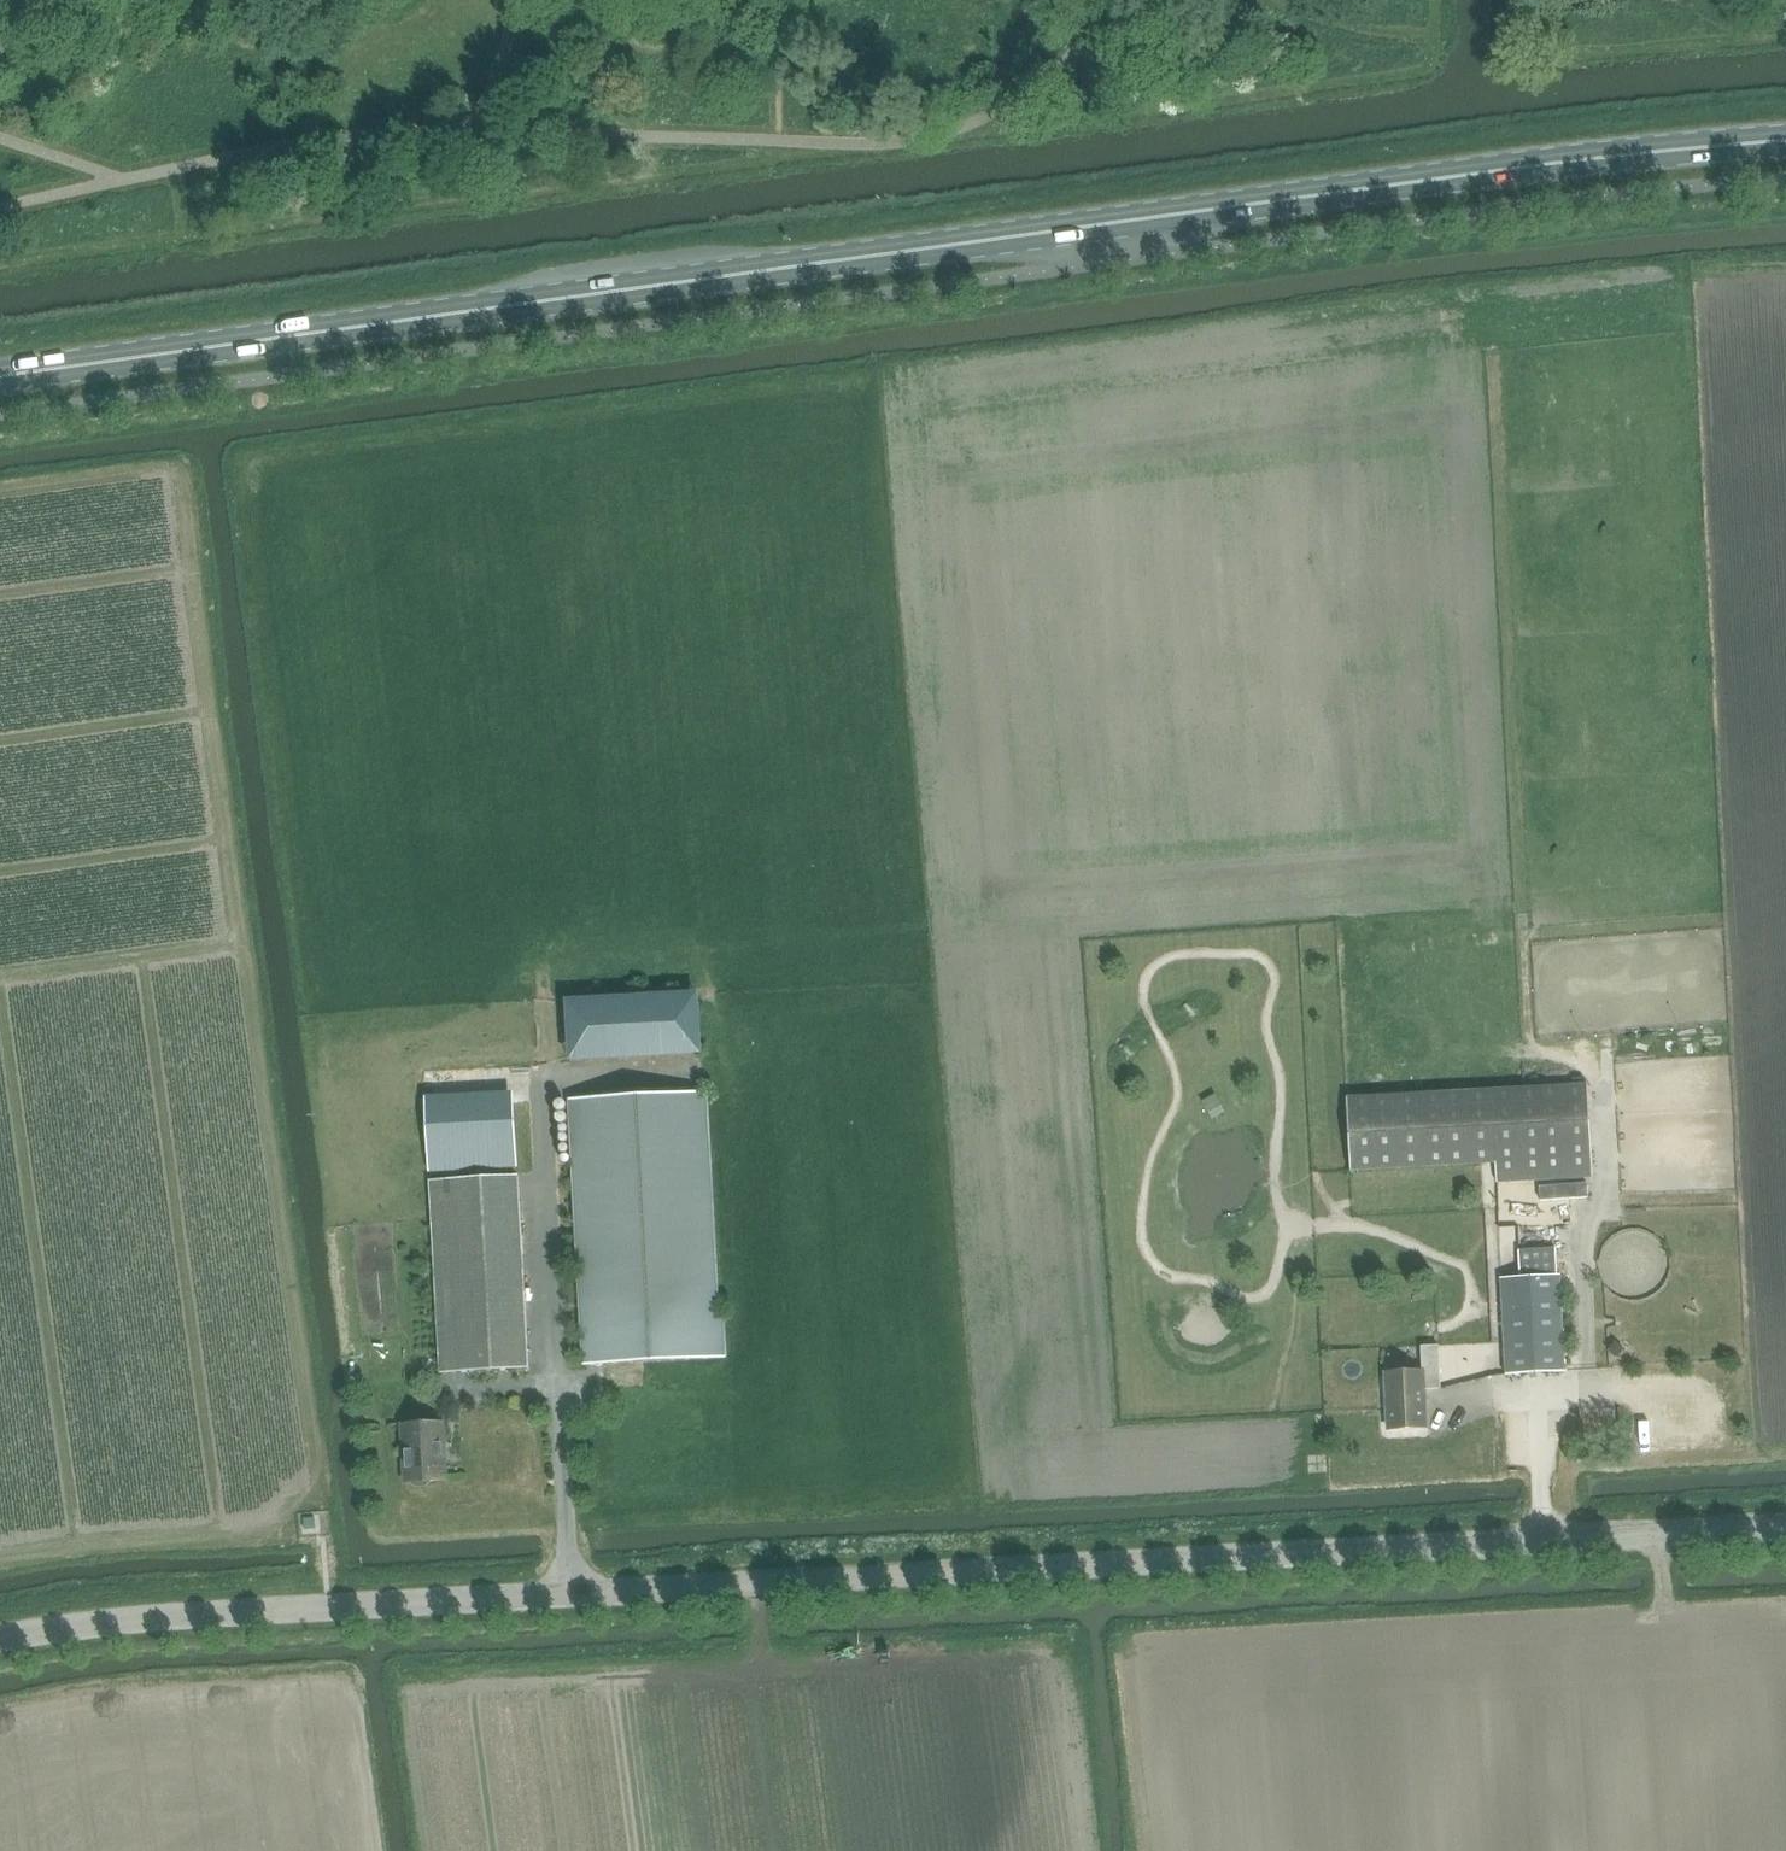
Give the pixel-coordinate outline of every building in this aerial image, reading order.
[(571,1059),(701,1052),(698,994),(568,1001),(571,1059)] [(1496,1162),(1497,1182),(1593,1176),(1588,1085),(1347,1098),(1351,1170),(1496,1162)] [(573,1099),(586,1365),(724,1358),(711,1092),(573,1099)] [(431,1181),(441,1373),(529,1368),(518,1176),(431,1181)] [(1501,1278),(1506,1375),(1565,1371),(1560,1275),(1558,1275),(1556,1248),(1519,1250),(1520,1277),(1501,1278)] [(1423,1371),(1386,1373),(1388,1429),(1427,1427),(1425,1389),(1441,1389),(1439,1345),(1421,1346),(1423,1371)] [(403,1425),(406,1482),(412,1482),(416,1486),(427,1485),(431,1481),(446,1480),(443,1422),(403,1425)] [(305,1517),(306,1529),(316,1528),(315,1517),(305,1517)]
